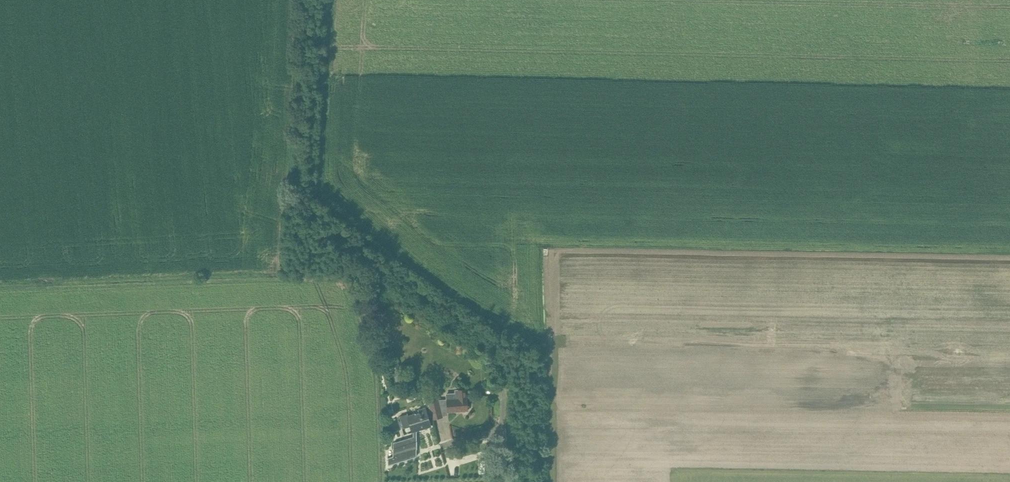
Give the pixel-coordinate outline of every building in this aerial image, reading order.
[(455,393),(446,393),(446,399),(447,399),(447,402),(448,412),(468,411),(467,398),(466,389),(458,390),(455,390),(455,393)] [(442,417),(438,397),(428,399),(433,419),(442,417)] [(408,414),(400,417),(403,429),(411,426),(413,431),(413,442),(393,448),(393,456),(388,458),(388,465),(417,457),(417,449),(417,441),(417,430),(431,426),(425,408),(419,410),(420,413),(408,416),(408,414)]
